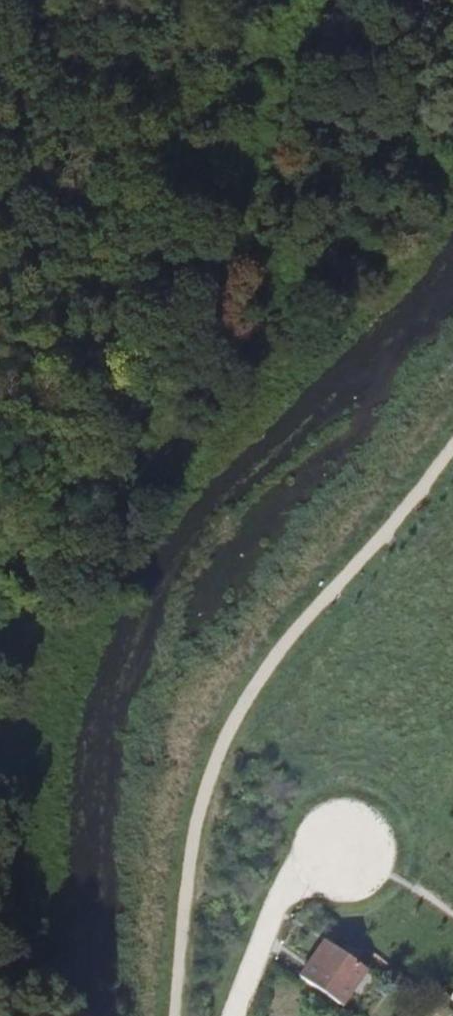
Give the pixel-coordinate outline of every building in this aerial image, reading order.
[(301,979),(340,1005),(365,969),(326,942),(301,979)]
